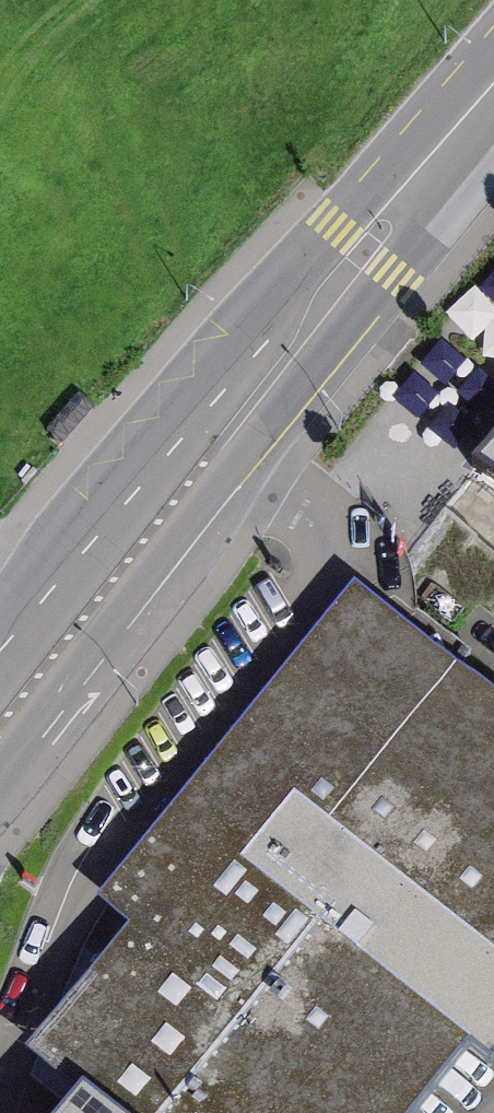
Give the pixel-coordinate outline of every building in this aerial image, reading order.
[(476,493),(493,508),(493,470),(476,493)] [(379,602),(140,900),(178,930),(74,1059),(128,1102),(141,1112),(493,1112),(493,693),(379,602)] [(128,1102),(119,1112),(141,1112),(128,1102)]
